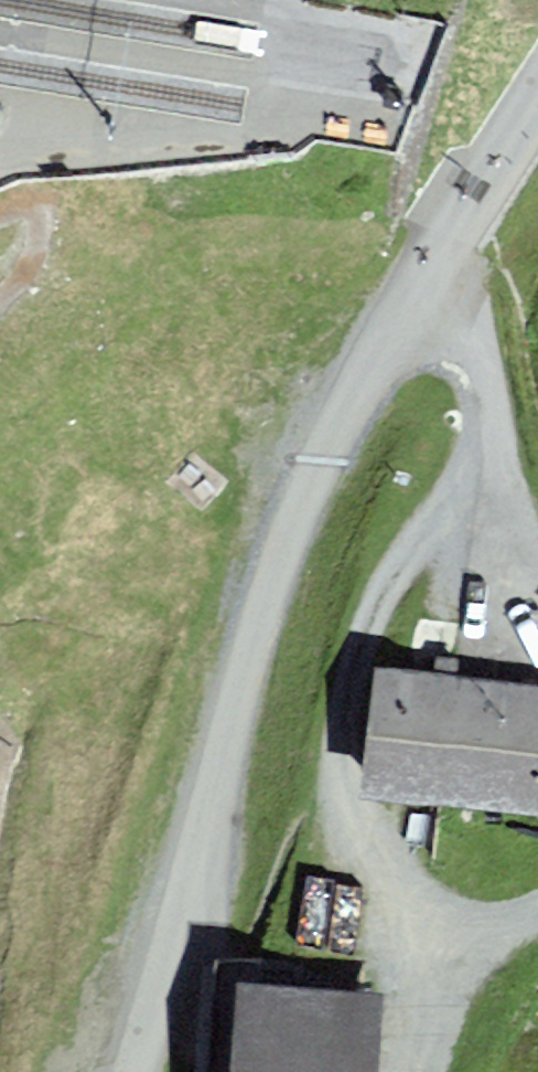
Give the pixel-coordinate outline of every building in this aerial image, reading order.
[(395,673),(380,795),(537,814),(537,691),(395,673)] [(390,999),(259,987),(251,1071),(383,1071),(390,999)]
